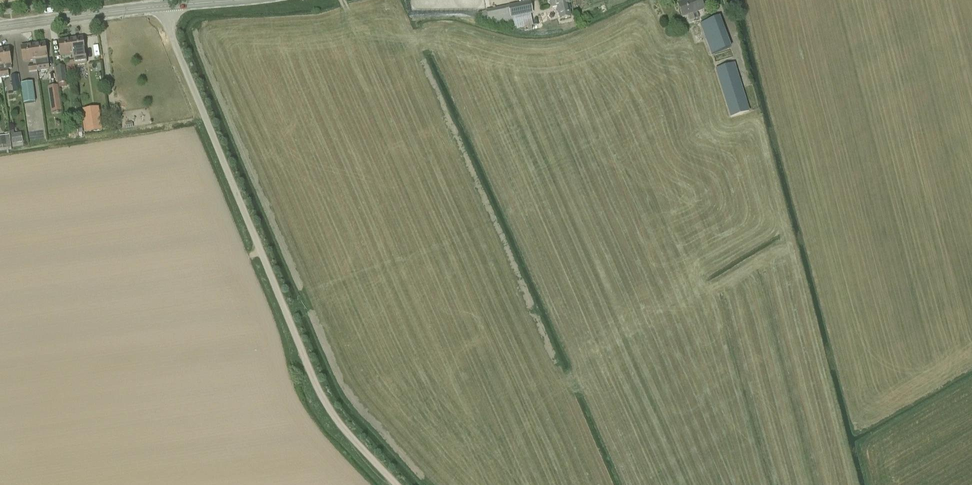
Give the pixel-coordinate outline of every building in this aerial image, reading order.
[(568,4),(569,4),(569,0),(549,0),(550,8),(558,6),(560,19),(571,17),(568,4)] [(689,22),(699,18),(697,13),(703,10),(700,0),(688,0),(678,4),(683,18),(687,16),(689,22)] [(509,27),(515,26),(515,30),(533,26),(531,14),(533,14),(531,1),(508,6),(509,6),(477,13),(479,22),(489,23),(503,25),(508,24),(509,27)] [(719,16),(700,24),(711,54),(731,47),(719,16)] [(83,38),(71,39),(75,65),(86,63),(83,38)] [(71,39),(59,41),(61,56),(62,56),(71,55),(71,59),(66,60),(67,66),(69,66),(75,65),(71,39)] [(33,45),(37,72),(45,71),(44,64),(39,65),(38,59),(47,58),(45,43),(33,45)] [(30,73),(37,72),(33,45),(21,47),(23,62),(33,60),(34,65),(29,66),(30,73)] [(0,50),(0,70),(1,77),(9,76),(8,69),(12,69),(9,48),(0,50)] [(734,63),(732,58),(715,63),(717,69),(715,69),(731,118),(750,112),(734,63)] [(65,67),(55,68),(58,85),(67,83),(65,67)] [(20,92),(18,75),(11,76),(14,92),(20,92)] [(22,84),(24,105),(35,103),(33,83),(22,84)] [(48,88),(51,106),(61,105),(58,86),(48,88)] [(98,108),(84,110),(87,132),(101,130),(98,108)] [(0,137),(0,147),(11,146),(9,136),(0,137)]
